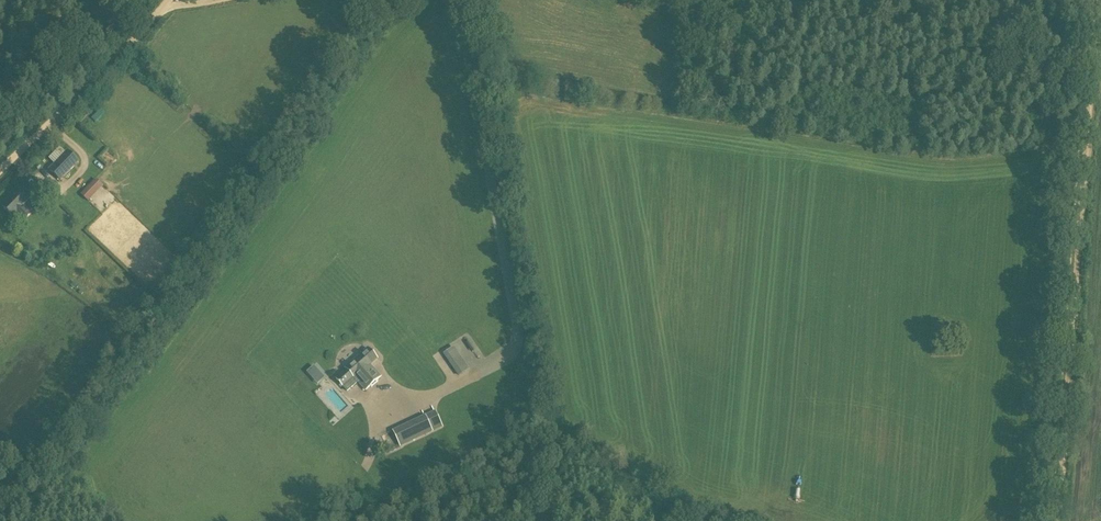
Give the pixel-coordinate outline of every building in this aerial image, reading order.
[(67,150),(48,170),(60,182),(79,162),(67,150)] [(45,172),(40,176),(49,184),(53,179),(45,172)] [(88,203),(103,187),(96,179),(80,195),(88,203)] [(23,224),(32,215),(25,209),(33,201),(19,188),(9,198),(10,199),(1,208),(13,219),(16,217),(23,224)] [(101,207),(105,214),(121,204),(116,197),(101,207)] [(459,377),(470,369),(454,347),(443,354),(459,377)] [(353,360),(354,362),(335,379),(347,393),(358,383),(365,392),(382,377),(371,365),(377,359),(367,348),(353,360)] [(324,378),(314,366),(306,372),(317,385),(324,378)] [(400,447),(442,427),(434,411),(393,431),(400,447)]
